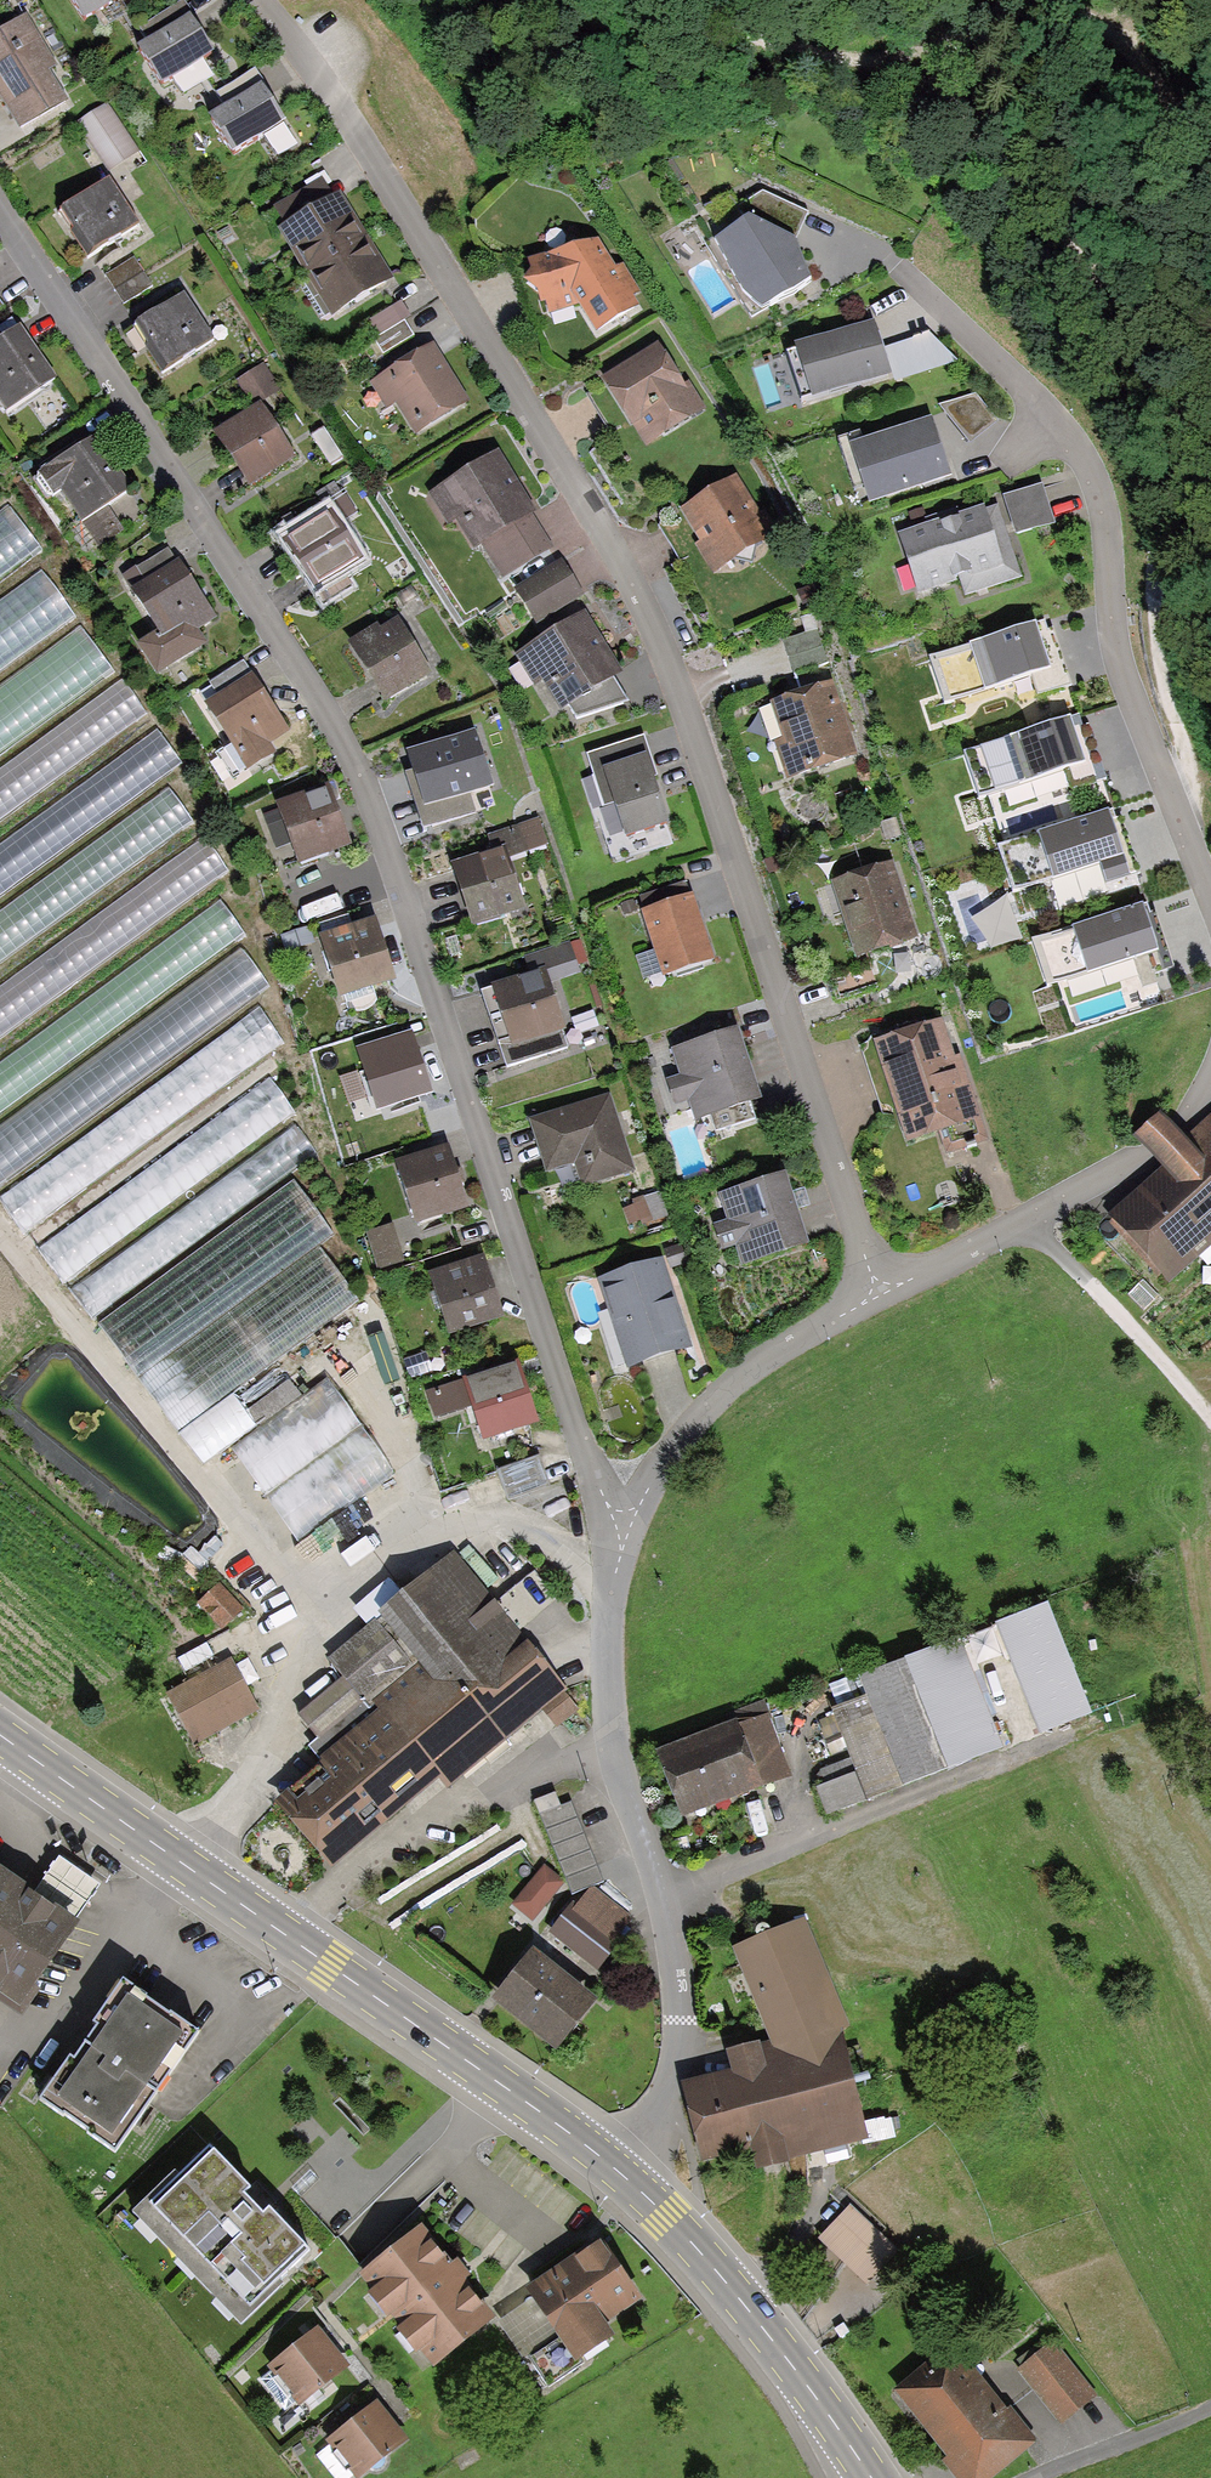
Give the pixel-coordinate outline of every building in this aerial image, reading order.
[(79,19),(108,0),(67,0),(79,19)] [(0,29),(0,106),(14,129),(62,99),(44,70),(53,65),(22,15),(0,29)] [(184,20),(138,49),(157,79),(203,50),(184,20)] [(257,89),(207,121),(228,152),(277,121),(257,89)] [(101,109),(72,129),(100,170),(129,150),(101,109)] [(103,180),(57,212),(86,253),(132,222),(103,180)] [(278,230),(306,276),(369,237),(340,191),(278,230)] [(758,220),(719,246),(761,308),(800,282),(758,220)] [(539,311),(574,307),(592,337),(640,309),(594,230),(546,258),(524,262),(539,311)] [(369,237),(306,276),(332,317),(395,279),(369,237)] [(131,259),(105,276),(120,300),(146,283),(131,259)] [(182,296),(132,329),(159,371),(210,338),(182,296)] [(0,336),(0,408),(49,376),(16,325),(0,336)] [(867,330),(787,358),(800,395),(880,366),(867,330)] [(923,334),(884,347),(895,375),(947,358),(923,334)] [(656,345),(599,381),(637,443),(694,407),(656,345)] [(429,346),(365,385),(381,410),(396,401),(413,429),(462,399),(429,346)] [(970,396),(936,405),(963,438),(993,418),(970,396)] [(259,404),(211,435),(242,483),(290,452),(259,404)] [(926,419),(847,443),(864,496),(942,472),(926,419)] [(122,486),(85,434),(38,468),(75,520),(122,486)] [(491,455),(433,490),(469,551),(477,546),(494,575),(544,546),(491,455)] [(730,475),(674,510),(711,569),(768,533),(730,475)] [(1039,487),(1001,498),(1012,533),(1049,522),(1039,487)] [(988,501),(892,531),(911,591),(954,578),(959,592),(1012,575),(988,501)] [(326,510),(280,539),(312,591),(359,562),(326,510)] [(166,546),(117,577),(152,631),(132,644),(150,672),(196,642),(189,630),(211,616),(166,546)] [(553,563),(509,593),(528,620),(572,590),(553,563)] [(535,688),(542,684),(561,714),(624,674),(585,612),(515,656),(535,688)] [(379,624),(347,644),(384,704),(433,674),(397,617),(381,627),(379,624)] [(1045,621),(929,658),(944,706),(1031,678),(1037,697),(1072,686),(1054,629),(1049,631),(1045,621)] [(281,727),(245,673),(200,703),(242,768),(267,752),(260,741),(281,727)] [(834,682),(770,703),(782,739),(774,742),(786,780),(859,756),(834,682)] [(1071,718),(963,754),(979,801),(1086,765),(1071,718)] [(478,730),(407,754),(426,810),(497,787),(478,730)] [(634,739),(580,757),(596,806),(605,803),(615,833),(660,818),(634,739)] [(326,783),(274,802),(295,859),(346,839),(326,783)] [(494,846),(450,862),(471,922),(528,902),(511,855),(548,843),(538,814),(489,832),(494,846)] [(1108,815),(1009,848),(1024,892),(1122,859),(1108,815)] [(886,865),(827,885),(851,959),(911,940),(886,865)] [(689,895),(637,912),(658,975),(709,957),(689,895)] [(1140,911),(1041,943),(1056,987),(1155,955),(1140,911)] [(370,917),(317,933),(334,991),(387,975),(370,917)] [(528,975),(486,987),(503,1046),(560,1029),(546,980),(572,973),(564,944),(522,956),(528,975)] [(934,1022),(871,1044),(904,1135),(953,1118),(960,1137),(983,1129),(963,1072),(952,1075),(934,1022)] [(732,1029),(666,1051),(674,1076),(662,1080),(669,1104),(684,1099),(689,1117),(753,1096),(732,1029)] [(408,1034),(354,1049),(370,1106),(423,1091),(408,1034)] [(611,1092),(528,1118),(546,1173),(576,1163),(582,1185),(635,1169),(611,1092)] [(1132,1136),(1160,1165),(1104,1218),(1166,1283),(1210,1240),(1210,1110),(1182,1137),(1158,1112),(1132,1136)] [(441,1147),(389,1165),(409,1221),(461,1203),(441,1147)] [(786,1173),(718,1195),(727,1221),(713,1226),(722,1253),(736,1248),(742,1268),(810,1246),(786,1173)] [(387,1228),(363,1235),(373,1271),(398,1264),(387,1228)] [(478,1259),(426,1275),(443,1328),(495,1311),(478,1259)] [(656,1261),(594,1280),(622,1370),(684,1350),(656,1261)] [(513,1366),(424,1395),(431,1416),(465,1405),(476,1438),(531,1421),(513,1366)] [(533,1459),(492,1472),(500,1496),(541,1483),(533,1459)] [(433,1677),(279,1807),(329,1865),(430,1780),(438,1790),(536,1708),(548,1722),(565,1707),(438,1558),(376,1610),(433,1677)] [(1043,1609),(994,1628),(1035,1731),(1084,1711),(1043,1609)] [(404,1662),(368,1620),(324,1657),(342,1679),(301,1713),(319,1734),(404,1662)] [(999,1749),(957,1640),(861,1677),(870,1699),(829,1715),(851,1770),(813,1785),(825,1816),(999,1749)] [(229,1665),(164,1699),(190,1748),(255,1714),(229,1665)] [(767,1714),(652,1754),(672,1812),(788,1772),(767,1714)] [(570,1805),(539,1816),(560,1873),(590,1863),(570,1805)] [(0,1870),(0,1992),(14,2002),(71,1920),(0,1870)] [(581,1889),(548,1932),(593,1966),(626,1922),(581,1889)] [(728,2071),(675,2085),(697,2166),(743,2153),(749,2171),(865,2139),(837,2036),(846,2028),(799,1920),(728,1947),(772,2054),(757,2058),(754,2045),(723,2054),(728,2071)] [(528,1949),(488,1999),(552,2049),(591,1999),(528,1949)] [(190,2032),(114,1981),(35,2098),(111,2149),(190,2032)] [(307,2247),(204,2142),(130,2213),(233,2319),(307,2247)] [(419,2222),(358,2271),(432,2364),(494,2315),(419,2222)] [(594,2237),(520,2289),(566,2354),(640,2301),(594,2237)] [(311,2335),(267,2365),(294,2405),(338,2374),(311,2335)] [(1050,2343),(1015,2372),(1055,2421),(1090,2393),(1050,2343)] [(890,2393),(957,2477),(983,2477),(1028,2443),(951,2345),(890,2393)] [(323,2440),(355,2477),(358,2477),(393,2449),(360,2410),(323,2440)]
